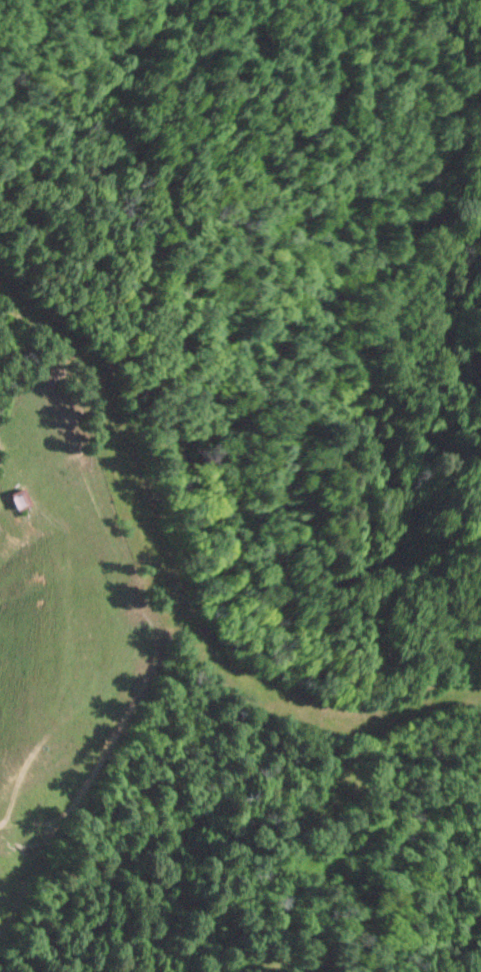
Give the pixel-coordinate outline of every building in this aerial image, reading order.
[(30,503),(26,493),(16,498),(20,507),(30,503)]
